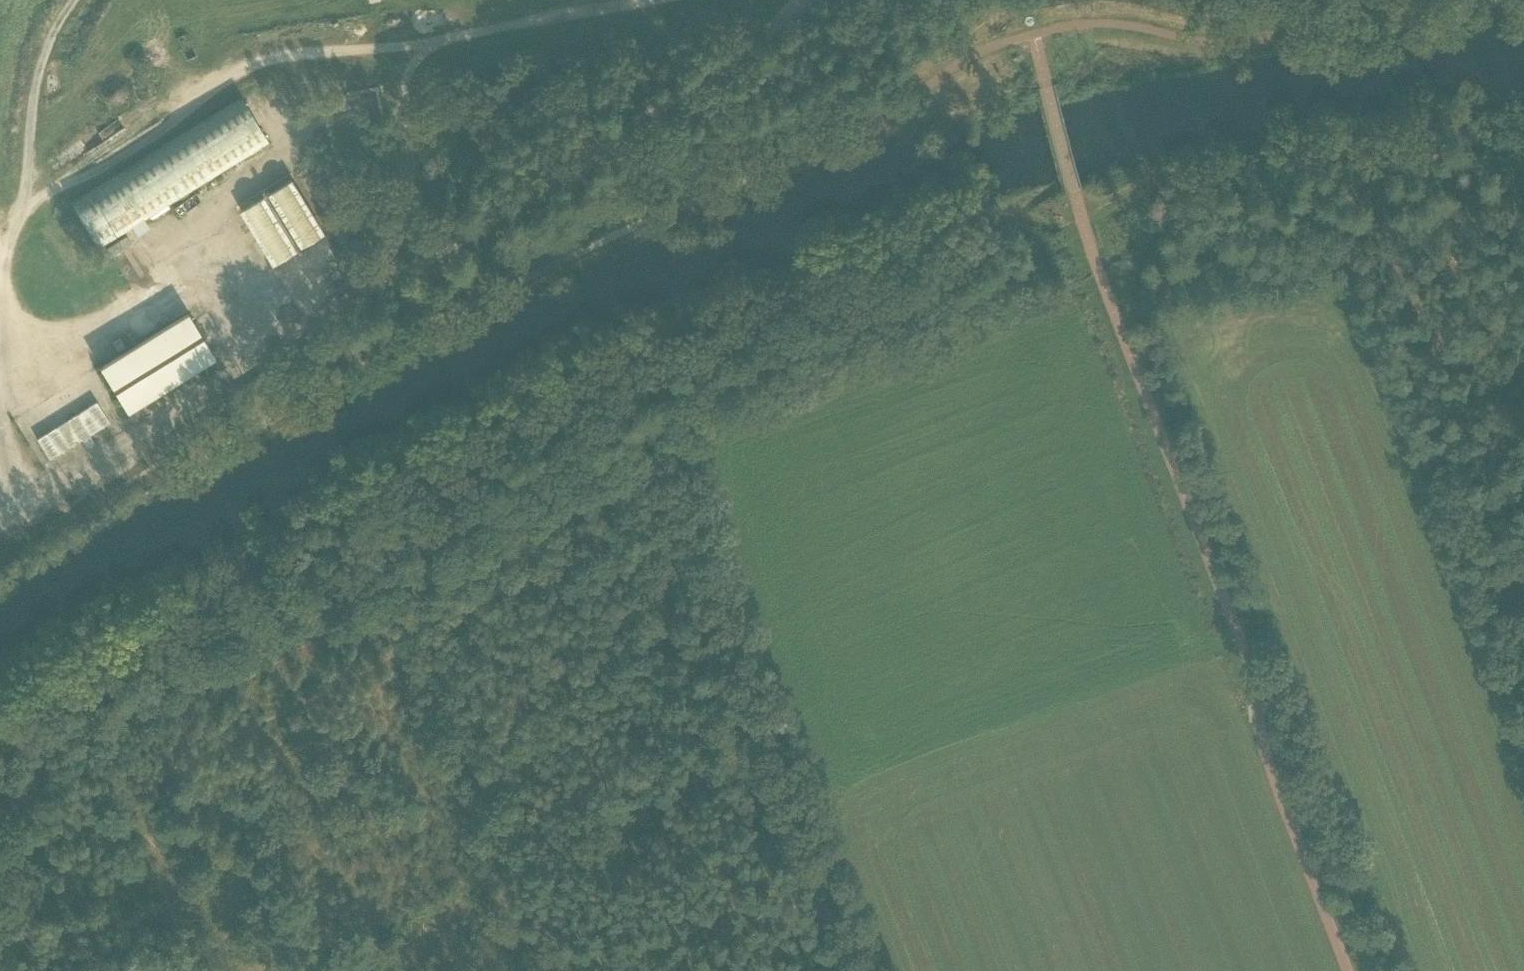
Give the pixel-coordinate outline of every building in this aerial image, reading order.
[(241,98),(71,203),(97,246),(130,226),(136,235),(147,229),(141,220),(147,217),(152,225),(193,200),(188,191),(268,142),(241,98)] [(325,234),(294,180),(268,195),(302,249),(325,234)] [(266,197),(242,211),(274,266),(298,252),(266,197)] [(126,411),(214,358),(188,314),(99,367),(126,411)] [(50,460),(109,422),(96,402),(37,439),(50,460)]
